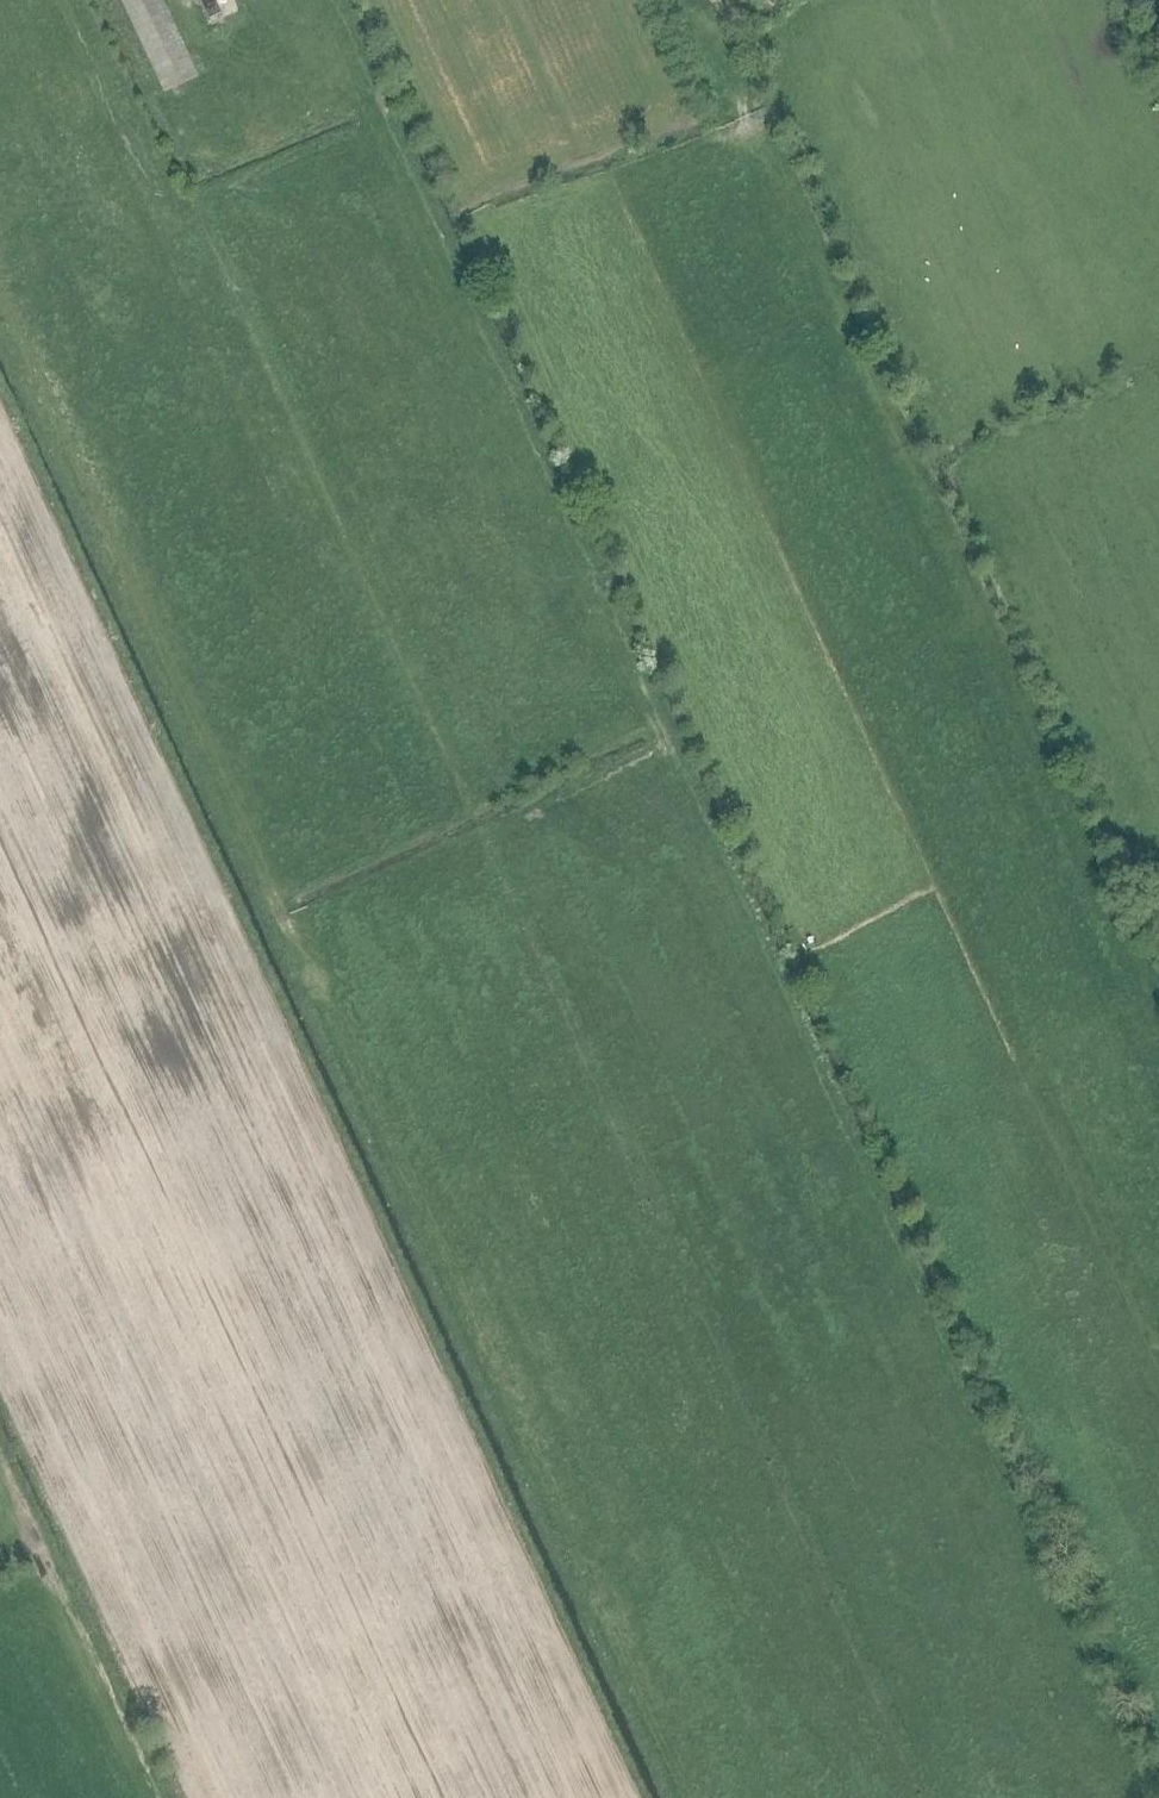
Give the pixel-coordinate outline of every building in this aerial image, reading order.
[(198,75),(163,0),(120,0),(163,92),(198,75)]
